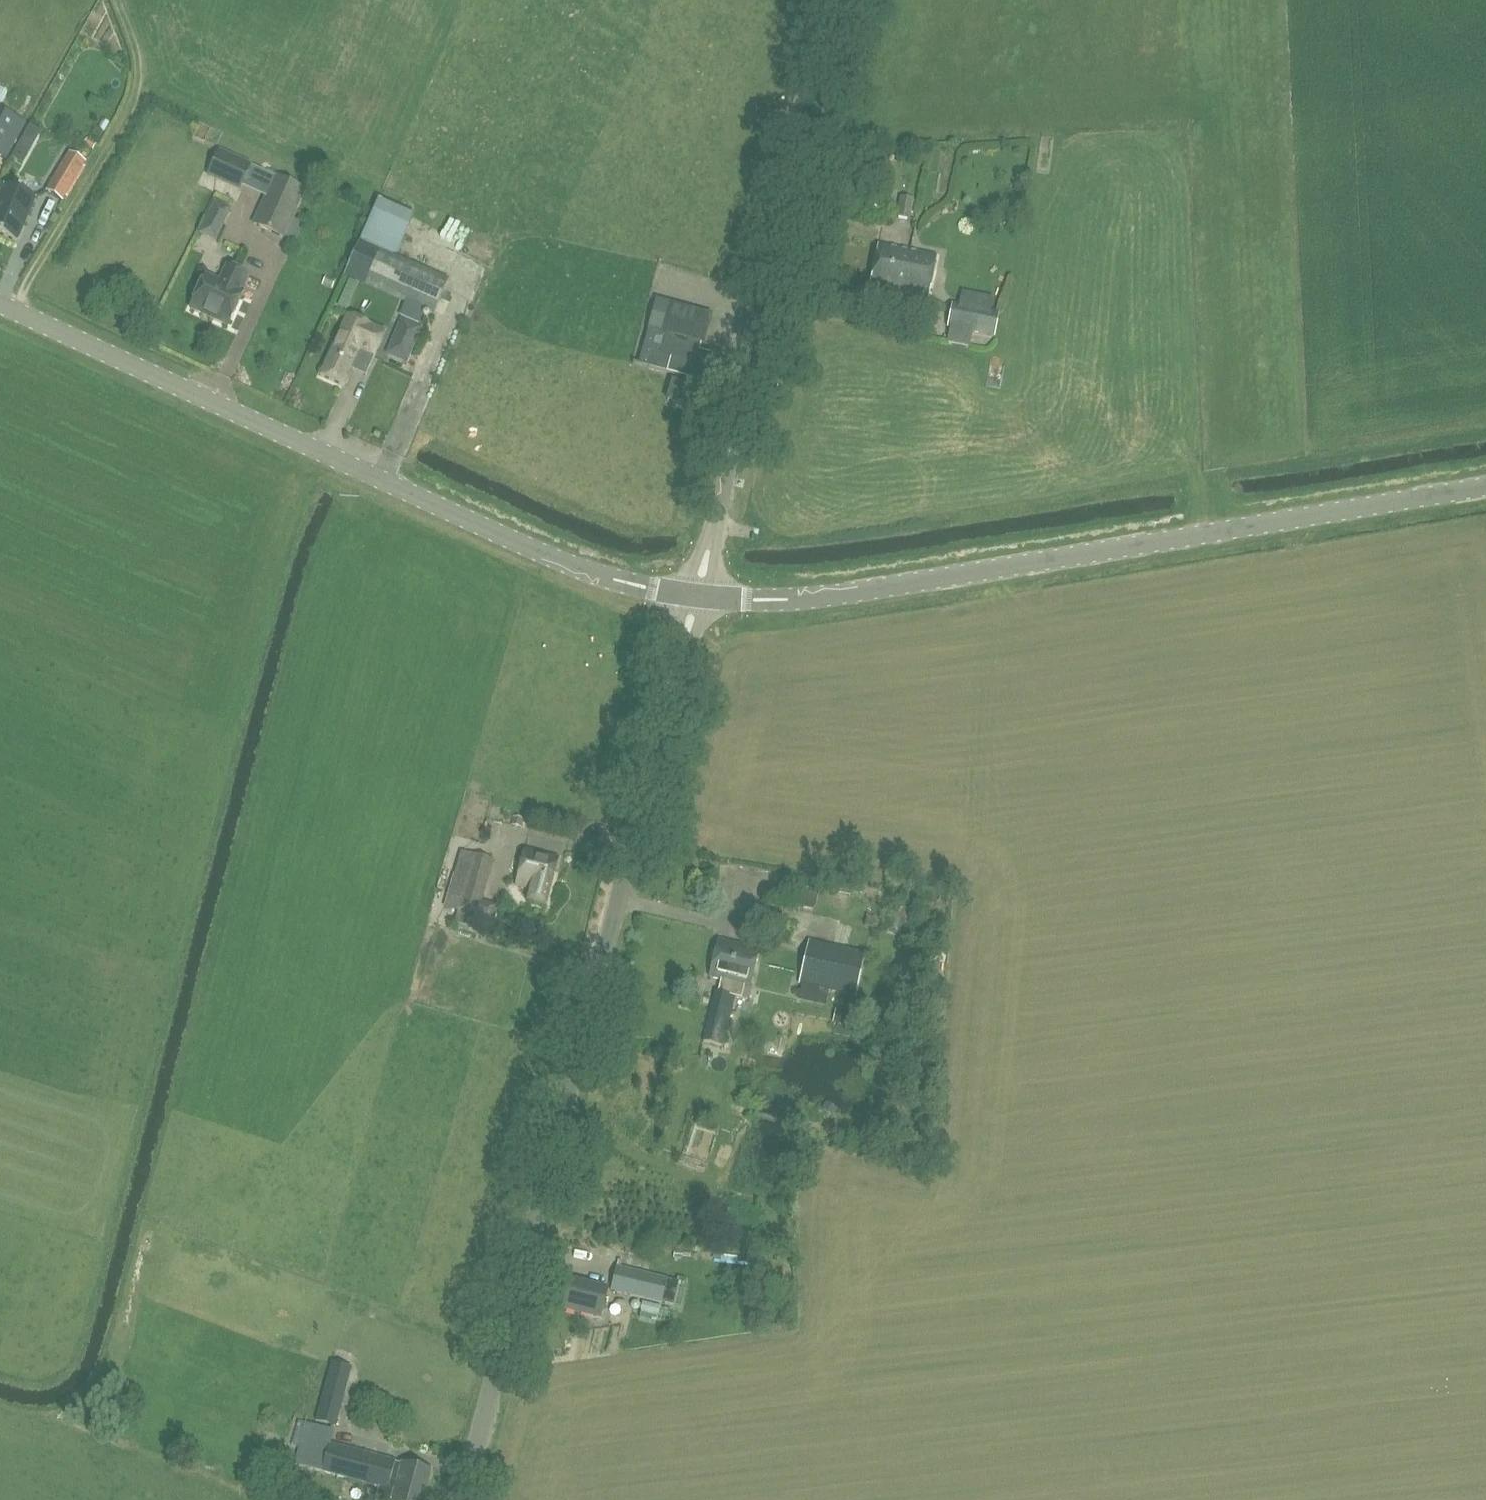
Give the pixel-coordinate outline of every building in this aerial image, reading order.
[(95,145),(86,139),(83,144),(92,150),(95,145)] [(16,148),(10,159),(20,165),(27,153),(16,148)] [(284,236),(305,189),(219,151),(208,175),(240,189),(242,186),(266,197),(255,223),(284,236)] [(64,202),(86,164),(69,154),(46,192),(64,202)] [(283,174),(275,170),(273,175),(276,176),(281,178),(283,174)] [(8,187),(0,207),(0,236),(18,242),(35,198),(8,187)] [(914,198),(899,196),(895,216),(910,219),(914,198)] [(220,228),(227,214),(212,207),(206,222),(220,228)] [(451,279),(398,256),(363,240),(354,261),(441,300),(451,279)] [(929,297),(937,254),(878,243),(870,286),(929,297)] [(249,277),(232,269),(227,266),(219,282),(206,277),(202,287),(192,308),(229,325),(242,296),(240,296),(249,277)] [(322,283),(332,287),(336,279),(326,275),(322,283)] [(348,281),(335,308),(344,312),(357,285),(348,281)] [(705,343),(713,315),(656,299),(638,362),(711,383),(714,372),(709,371),(710,365),(706,358),(700,356),(703,343),(705,343)] [(995,337),(1000,313),(952,303),(946,327),(995,337)] [(344,385),(360,348),(374,355),(385,331),(348,315),(321,376),(344,385)] [(400,319),(391,342),(411,350),(420,328),(400,319)] [(666,398),(683,402),(688,384),(671,379),(666,398)] [(522,827),(524,818),(513,815),(511,824),(522,827)] [(547,908),(559,858),(527,850),(518,881),(534,886),(529,903),(547,908)] [(483,898),(494,860),(474,855),(463,893),(483,898)] [(752,987),(750,986),(759,950),(718,940),(709,977),(720,980),(718,990),(716,990),(703,1041),(725,1046),(736,999),(735,999),(736,995),(750,998),(752,987)] [(828,989),(856,995),(865,954),(809,941),(800,983),(802,984),(798,1000),(825,1006),(828,989)] [(845,1012),(836,1009),(833,1023),(843,1025),(845,1012)] [(678,1285),(678,1282),(668,1279),(668,1278),(616,1267),(611,1292),(663,1303),(664,1301),(680,1306),(685,1286),(678,1285)] [(753,1285),(755,1286),(755,1273),(754,1272),(743,1272),(743,1285),(753,1285)] [(601,1317),(608,1288),(567,1279),(560,1308),(601,1317)] [(316,1420),(335,1425),(352,1368),(332,1362),(316,1420)] [(289,1463),(323,1471),(331,1443),(335,1430),(296,1421),(294,1432),(296,1432),(289,1463)] [(323,1471),(380,1487),(376,1499),(424,1499),(432,1471),(331,1443),(323,1471)]
